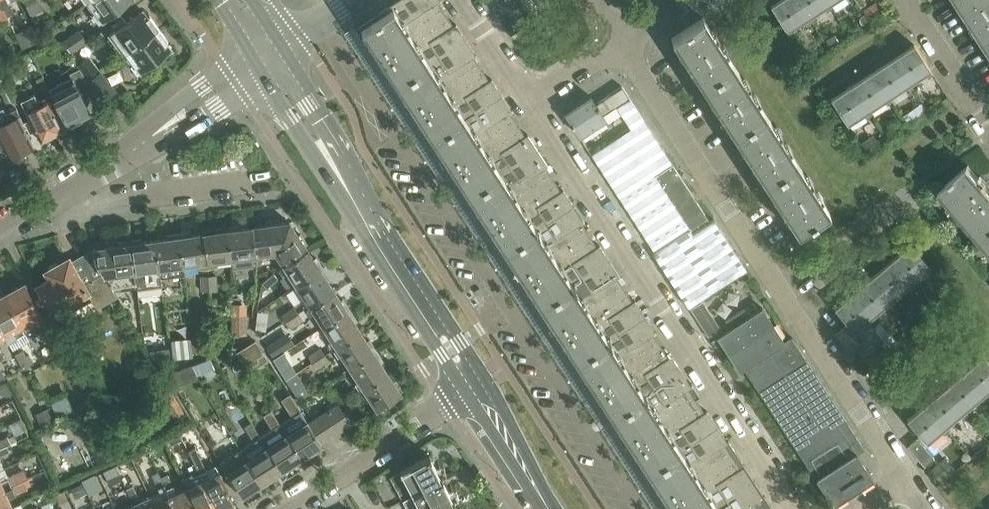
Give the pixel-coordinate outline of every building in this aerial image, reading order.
[(89,1),(97,12),(94,15),(100,23),(131,0),(90,0),(89,1)] [(398,85),(467,40),(457,23),(454,25),(439,2),(441,0),(398,0),(380,12),(382,16),(362,29),(398,85)] [(534,19),(523,0),(497,0),(491,4),(511,34),(534,19)] [(810,18),(798,0),(781,0),(772,6),(788,32),(804,22),(808,26),(813,22),(810,18)] [(830,4),(828,0),(798,0),(810,18),(824,8),(828,12),(833,8),(830,4)] [(987,40),(988,39),(988,0),(961,0),(987,40)] [(126,53),(159,29),(150,17),(148,19),(142,12),(109,36),(114,44),(118,42),(126,53)] [(706,91),(738,71),(704,18),(672,39),(706,91)] [(80,27),(66,40),(75,50),(89,37),(80,27)] [(159,29),(126,53),(134,64),(131,67),(137,75),(171,50),(165,43),(168,41),(159,29)] [(398,85),(434,140),(503,95),(492,78),(489,80),(474,57),(477,55),(467,40),(398,85)] [(915,45),(894,58),(910,84),(925,74),(929,78),(934,74),(915,45)] [(913,88),(910,84),(894,58),(874,71),(890,97),(904,88),(908,92),(913,88)] [(88,80),(96,75),(88,65),(81,70),(88,80)] [(80,69),(71,73),(70,73),(72,78),(63,82),(66,87),(52,94),(61,110),(68,124),(91,112),(84,99),(93,93),(80,69)] [(706,91),(735,136),(767,116),(738,71),(706,91)] [(893,101),(890,97),(874,71),(853,85),(870,110),(884,101),(888,105),(893,101)] [(97,74),(88,81),(102,100),(111,93),(97,74)] [(21,101),(27,112),(42,141),(63,131),(54,113),(61,110),(52,94),(43,76),(36,79),(45,97),(39,101),(35,94),(21,101)] [(872,114),(870,110),(853,85),(832,98),(848,124),(864,114),(867,118),(872,114)] [(623,87),(596,104),(607,120),(581,137),(655,252),(653,253),(689,308),(748,269),(715,219),(711,222),(623,87)] [(514,111),(503,95),(434,140),(470,195),(539,150),(528,134),(525,135),(511,113),(514,111)] [(607,120),(596,104),(591,97),(566,113),(581,137),(607,120)] [(0,117),(0,158),(8,154),(11,160),(14,159),(17,161),(23,158),(24,153),(34,148),(23,125),(25,124),(17,109),(0,117)] [(735,136),(766,184),(798,163),(767,116),(735,136)] [(549,166),(539,150),(470,195),(505,250),(575,205),(564,189),(561,191),(546,168),(549,166)] [(766,184),(790,220),(799,233),(830,213),(798,163),(766,184)] [(983,240),(988,235),(988,188),(970,166),(941,191),(983,240)] [(585,222),(575,205),(505,250),(541,305),(610,261),(600,245),(597,247),(582,224),(585,222)] [(275,253),(283,265),(307,249),(289,222),(251,228),(255,256),(275,253)] [(227,231),(231,259),(233,268),(257,264),(255,256),(251,228),(227,231)] [(203,235),(207,263),(231,259),(227,231),(203,235)] [(179,238),(183,266),(207,263),(203,235),(179,238)] [(183,266),(179,238),(154,242),(160,280),(184,276),(183,266)] [(160,280),(154,242),(130,245),(136,283),(160,280)] [(910,243),(891,260),(911,283),(925,271),(929,275),(934,270),(910,243)] [(89,251),(113,291),(119,287),(121,291),(137,289),(136,283),(130,245),(89,251)] [(307,249),(283,265),(296,285),(320,269),(307,249)] [(119,287),(113,291),(89,251),(71,262),(69,259),(59,265),(56,264),(50,267),(49,270),(47,271),(50,278),(38,285),(53,312),(65,305),(70,313),(93,300),(98,308),(116,298),(120,304),(127,300),(121,291),(119,287)] [(891,260),(873,276),(893,299),(906,288),(910,291),(915,287),(911,283),(891,260)] [(621,277),(610,261),(541,305),(577,361),(646,316),(636,300),(633,302),(618,279),(621,277)] [(320,269),(296,285),(310,306),(334,290),(320,269)] [(272,274),(261,283),(266,289),(277,280),(272,274)] [(896,303),(893,299),(873,276),(854,292),(874,315),(888,304),(892,307),(896,303)] [(202,292),(209,292),(208,277),(201,278),(202,292)] [(208,277),(209,292),(217,291),(216,277),(208,277)] [(736,309),(753,298),(743,281),(725,291),(736,309)] [(33,346),(38,343),(30,329),(33,328),(30,322),(42,315),(25,283),(8,292),(16,307),(14,312),(29,339),(33,346)] [(168,283),(161,284),(163,299),(170,298),(168,283)] [(163,299),(161,284),(153,285),(155,300),(163,299)] [(334,290),(310,306),(323,326),(347,310),(334,290)] [(29,339),(14,312),(16,307),(8,292),(0,296),(0,327),(5,336),(12,349),(29,339)] [(835,308),(850,325),(854,329),(855,332),(869,320),(873,324),(877,319),(874,315),(854,292),(835,308)] [(282,315),(286,321),(298,314),(293,307),(282,315)] [(762,307),(749,315),(744,307),(725,320),(731,327),(717,337),(721,344),(740,372),(745,369),(830,499),(834,505),(874,478),(857,453),(865,448),(792,336),(784,341),(774,325),(762,307)] [(347,310),(323,326),(337,347),(361,332),(347,310)] [(302,320),(298,314),(286,321),(290,328),(302,320)] [(232,335),(247,335),(247,315),(232,315),(232,335)] [(577,361),(613,416),(682,371),(672,355),(669,357),(654,334),(657,332),(646,316),(577,361)] [(850,333),(854,329),(850,325),(846,328),(844,326),(834,334),(852,355),(862,346),(850,333)] [(267,337),(273,351),(294,342),(287,327),(267,337)] [(361,332),(337,347),(350,367),(374,352),(361,332)] [(195,353),(207,351),(205,337),(193,338),(195,353)] [(245,345),(248,355),(260,351),(256,341),(245,345)] [(182,358),(193,357),(191,346),(181,347),(182,358)] [(308,356),(312,362),(324,355),(320,348),(308,356)] [(24,369),(34,363),(29,354),(27,356),(23,350),(15,354),(24,369)] [(363,388),(387,372),(374,352),(350,367),(363,388)] [(328,361),(324,355),(312,362),(316,369),(328,361)] [(964,371),(983,394),(988,389),(988,363),(982,355),(964,371)] [(693,387),(682,371),(613,416),(649,471),(718,426),(707,410),(705,412),(690,389),(693,387)] [(986,397),(983,394),(964,371),(945,387),(965,410),(978,399),(982,402),(986,397)] [(387,372),(363,388),(377,409),(401,393),(387,372)] [(294,390),(300,386),(293,376),(287,380),(294,390)] [(176,420),(186,414),(169,386),(160,392),(176,420)] [(945,387),(927,403),(946,426),(959,414),(964,418),(968,413),(965,410),(945,387)] [(346,390),(334,397),(339,404),(350,396),(346,390)] [(301,410),(291,394),(283,399),(293,415),(301,410)] [(949,430),(946,426),(927,403),(907,420),(922,437),(925,441),(927,442),(940,431),(945,434),(949,430)] [(327,410),(317,417),(330,437),(340,431),(327,410)] [(273,414),(266,419),(272,428),(279,424),(273,414)] [(330,437),(317,417),(308,422),(321,443),(330,437)] [(307,421),(286,434),(301,458),(322,444),(321,443),(308,422),(307,421)] [(718,426),(649,471),(673,508),(711,508),(754,482),(743,466),(741,468),(726,445),(729,443),(718,426)] [(253,427),(246,431),(252,441),(259,436),(253,427)] [(166,438),(170,446),(180,442),(176,433),(166,438)] [(286,434),(266,447),(281,471),(301,458),(286,434)] [(243,454),(231,435),(225,439),(237,458),(243,454)] [(924,466),(925,465),(934,457),(922,444),(925,441),(922,437),(918,440),(917,438),(907,446),(924,466)] [(115,457),(107,438),(90,445),(98,464),(115,457)] [(7,445),(9,444),(6,439),(0,441),(0,449),(7,445)] [(10,452),(7,445),(0,449),(0,456),(10,452)] [(197,472),(215,508),(216,508),(222,506),(224,508),(233,504),(215,464),(204,469),(194,447),(187,450),(197,472)] [(266,447),(246,460),(262,484),(281,471),(266,447)] [(400,470),(413,495),(442,479),(429,455),(400,470)] [(241,497),(262,484),(246,460),(226,473),(241,497)] [(104,471),(107,479),(119,474),(115,466),(104,471)] [(9,477),(4,468),(0,470),(0,492),(28,478),(29,478),(25,469),(9,477)] [(176,508),(195,508),(184,488),(177,491),(166,469),(158,473),(176,508)] [(184,488),(195,508),(215,508),(197,472),(190,475),(194,483),(184,488)] [(159,492),(150,496),(156,508),(176,508),(158,473),(152,476),(159,492)] [(13,506),(9,498),(32,487),(28,478),(0,492),(0,508),(7,508),(13,506)] [(413,495),(421,508),(443,508),(454,503),(442,479),(413,495)] [(754,482),(711,508),(768,508),(761,499),(764,498),(754,482)] [(133,503),(136,508),(156,508),(150,496),(140,501),(133,486),(126,489),(133,503)]
